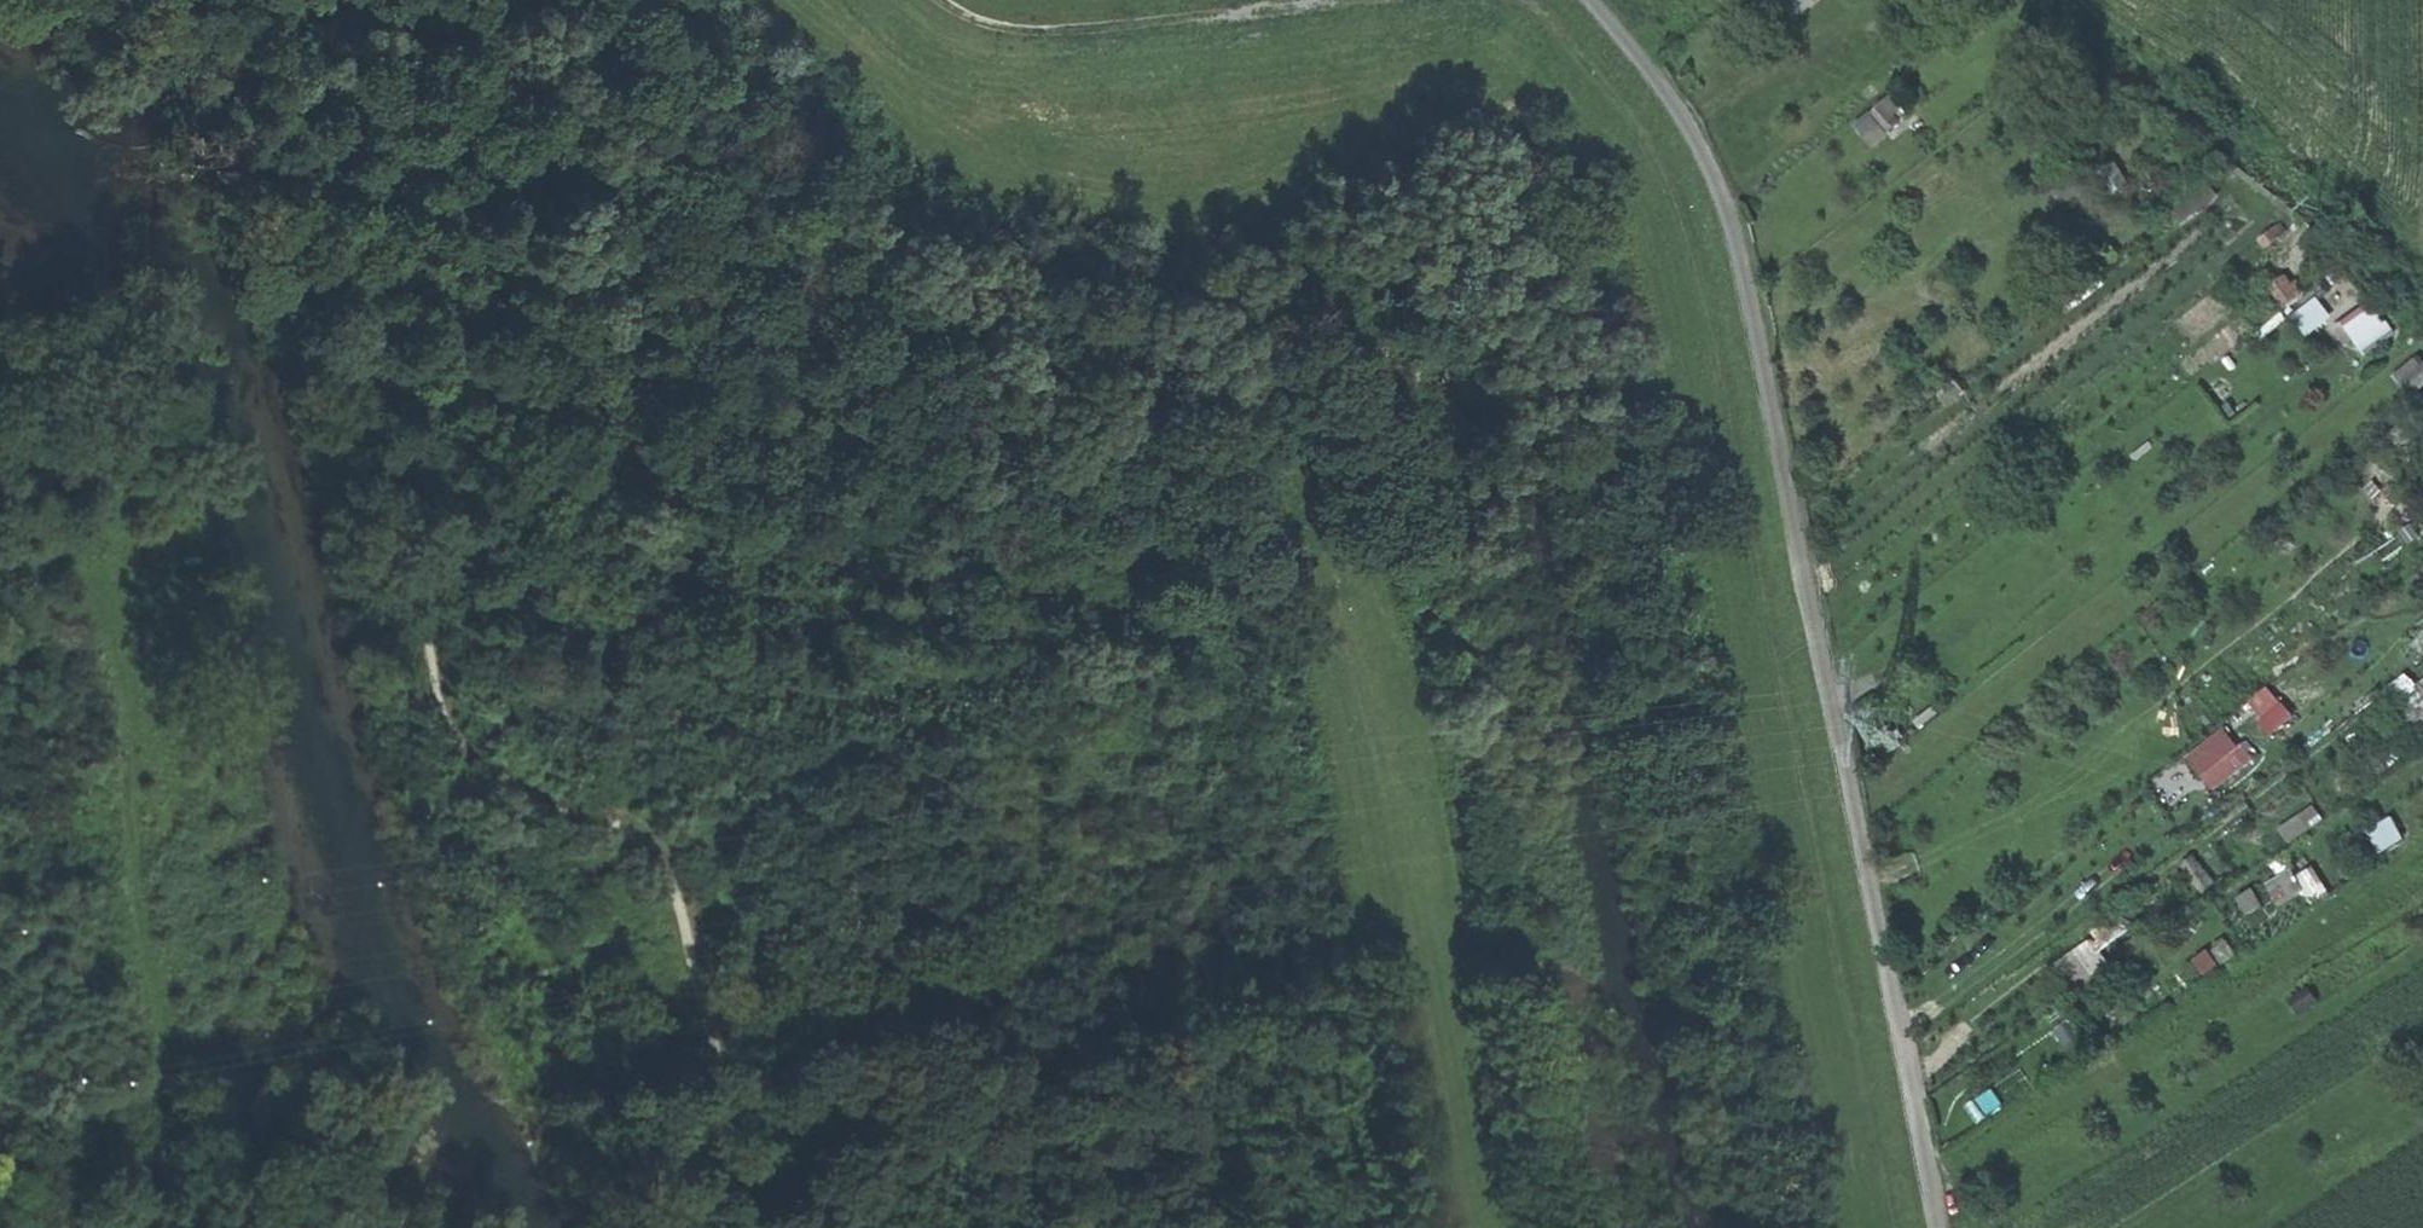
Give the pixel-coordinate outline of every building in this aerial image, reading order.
[(1816,0),(1784,0),(1798,16),(1816,0)] [(1858,115),(1871,143),(1913,123),(1900,95),(1858,115)] [(2411,391),(2422,385),(2422,357),(2399,369),(2411,391)] [(2212,788),(2255,762),(2232,724),(2189,750),(2212,788)] [(2380,849),(2406,841),(2399,818),(2373,827),(2380,849)]
